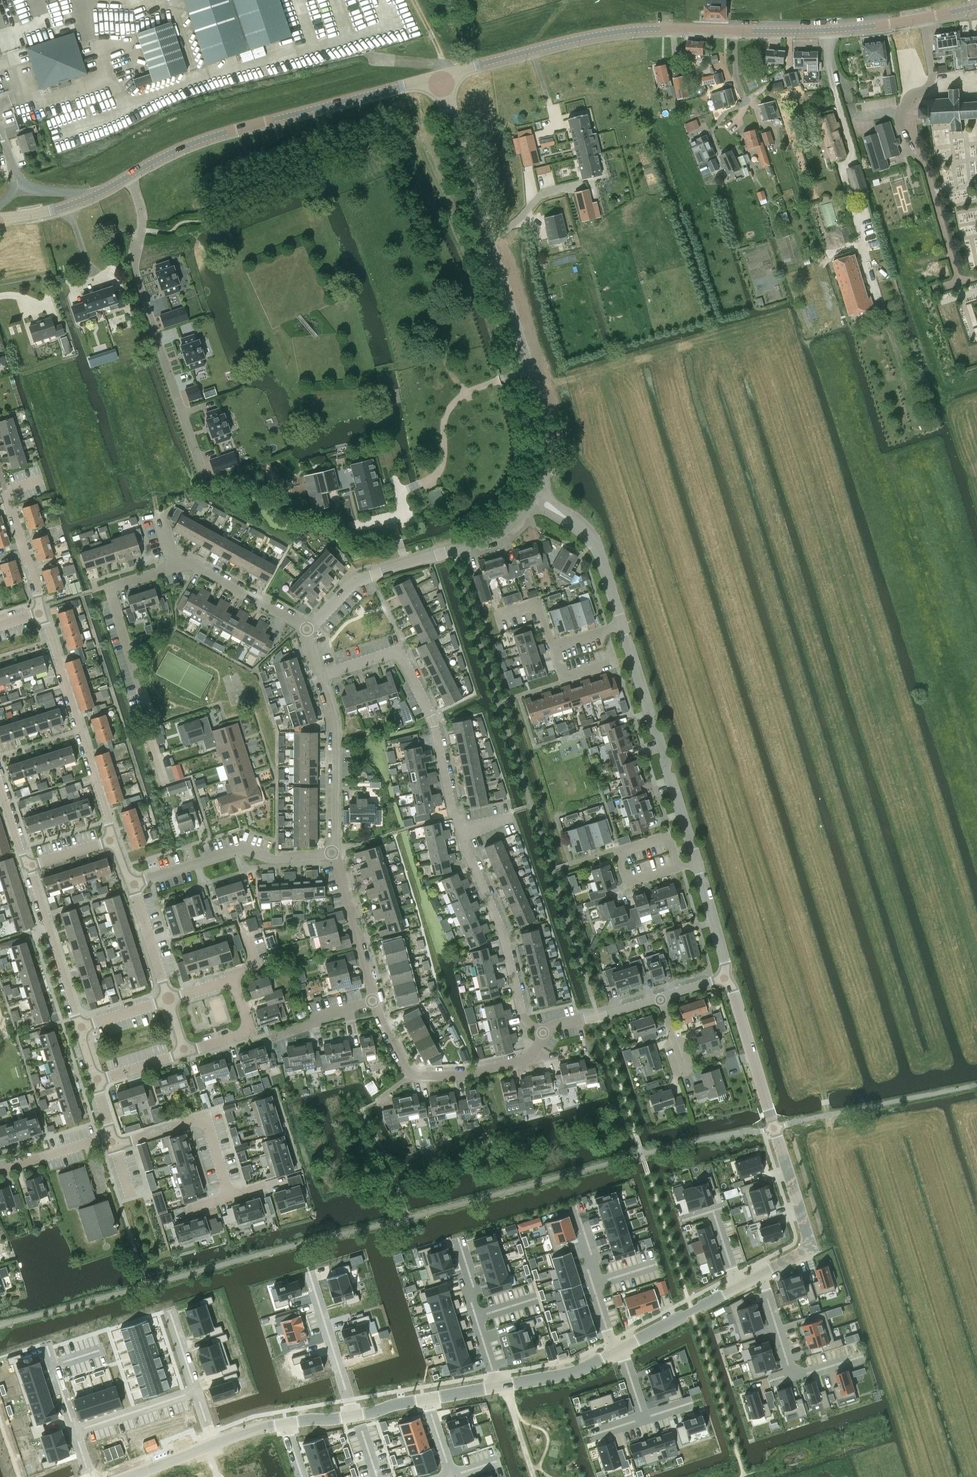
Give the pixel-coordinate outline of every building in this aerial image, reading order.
[(205,65),(291,37),(279,0),(184,0),(205,65)] [(706,18),(726,19),(727,0),(706,0),(706,18)] [(153,82),(186,71),(170,23),(137,34),(150,74),(133,80),(135,87),(152,82),(153,82)] [(943,34),(946,57),(945,51),(954,50),(955,71),(964,69),(963,65),(961,39),(960,31),(943,34)] [(41,88),(85,73),(73,34),(28,49),(41,88)] [(937,58),(946,57),(943,34),(934,35),(937,58)] [(963,65),(976,63),(976,37),(961,39),(963,65)] [(704,55),(705,42),(688,41),(687,54),(704,55)] [(882,66),(888,65),(887,60),(888,60),(885,41),(863,44),(866,63),(881,61),(882,66)] [(784,63),(785,51),(768,50),(767,62),(784,63)] [(819,52),(795,52),(795,64),(795,69),(804,69),(804,72),(804,83),(819,83),(819,72),(819,52)] [(716,55),(711,56),(712,63),(712,64),(719,63),(717,55),(716,55)] [(657,67),(655,67),(658,83),(667,81),(668,87),(672,86),(671,80),(667,64),(661,66),(660,65),(657,66),(657,67)] [(788,89),(799,86),(794,72),(784,74),(788,89)] [(717,84),(724,82),(722,73),(715,74),(717,84)] [(684,76),(675,78),(679,99),(689,96),(684,76)] [(886,77),(888,94),(897,93),(895,76),(886,77)] [(668,87),(667,87),(669,96),(677,94),(675,85),(672,86),(668,87)] [(716,110),(735,104),(731,89),(712,94),(716,110)] [(961,102),(960,89),(949,89),(949,98),(924,100),(924,109),(920,109),(921,118),(925,118),(925,124),(951,123),(951,131),(962,131),(962,119),(976,118),(976,102),(961,102)] [(775,102),(760,105),(763,115),(762,116),(763,119),(764,119),(764,121),(776,118),(775,117),(779,116),(775,102)] [(568,119),(573,140),(591,135),(586,114),(568,119)] [(833,160),(846,156),(833,114),(820,118),(833,160)] [(886,159),(900,155),(894,136),(890,121),(876,126),(878,133),(864,137),(875,172),(889,168),(886,159)] [(32,134),(37,132),(35,125),(19,131),(21,136),(17,138),(22,153),(36,148),(32,134)] [(757,129),(744,133),(748,148),(750,148),(752,151),(757,150),(761,162),(768,160),(763,142),(761,143),(757,129)] [(775,143),(770,131),(762,134),(766,146),(775,143)] [(591,135),(573,140),(577,158),(596,153),(600,152),(595,134),(591,135)] [(521,154),(535,150),(532,135),(512,140),(515,155),(521,154)] [(707,136),(691,143),(695,153),(698,159),(699,163),(705,160),(715,156),(707,136)] [(538,163),(535,150),(521,154),(524,167),(538,163)] [(729,174),(740,169),(732,151),(720,156),(723,162),(721,163),(720,164),(721,167),(723,168),(725,167),(729,174)] [(596,153),(577,158),(582,179),(601,175),(596,153)] [(712,172),(720,169),(716,159),(708,162),(712,172)] [(857,194),(868,191),(860,165),(849,169),(857,194)] [(595,218),(588,190),(575,193),(581,221),(595,218)] [(757,193),(759,198),(760,201),(766,199),(767,199),(764,190),(763,191),(757,193)] [(544,218),(549,241),(566,237),(561,214),(544,218)] [(848,243),(853,241),(848,226),(843,228),(848,243)] [(850,315),(871,309),(855,255),(834,261),(850,315)] [(155,273),(161,291),(163,290),(165,296),(179,292),(177,286),(179,285),(173,267),(171,267),(169,261),(155,266),(157,272),(155,273)] [(96,292),(102,308),(117,303),(118,308),(124,306),(119,291),(114,293),(111,287),(96,292)] [(87,313),(102,308),(96,292),(82,297),(83,303),(72,307),(77,322),(89,318),(87,313)] [(835,313),(831,314),(834,325),(842,323),(839,312),(837,307),(833,308),(835,313)] [(159,316),(164,328),(176,324),(172,312),(159,316)] [(56,338),(64,335),(61,325),(54,327),(50,318),(39,322),(40,323),(29,327),(34,342),(55,335),(56,338)] [(180,347),(186,365),(189,364),(191,370),(204,366),(202,359),(204,359),(198,340),(196,341),(194,335),(180,340),(182,346),(180,347)] [(64,354),(71,352),(66,337),(60,339),(64,354)] [(115,349),(105,352),(108,360),(118,357),(115,349)] [(98,355),(87,358),(90,366),(100,363),(99,357),(98,355)] [(185,390),(189,402),(201,398),(197,386),(185,390)] [(219,409),(205,413),(208,420),(205,420),(211,439),(214,438),(216,444),(229,439),(227,433),(230,432),(223,414),(221,415),(219,409)] [(0,433),(1,434),(16,430),(12,418),(0,421),(0,432),(0,433)] [(4,444),(5,446),(19,441),(16,430),(1,434),(0,433),(0,439),(3,439),(4,444)] [(8,456),(9,458),(23,453),(19,441),(5,446),(4,444),(0,445),(0,451),(7,451),(8,456)] [(9,458),(8,456),(1,458),(3,462),(10,462),(12,470),(27,465),(23,453),(9,458)] [(209,461),(213,473),(225,469),(221,457),(209,461)] [(376,479),(371,459),(350,464),(356,488),(353,488),(359,511),(385,504),(379,479),(376,479)] [(333,469),(304,476),(312,510),(329,506),(325,492),(338,489),(333,469)] [(177,508),(170,520),(176,524),(173,530),(182,536),(191,520),(190,520),(196,510),(197,507),(199,504),(195,502),(187,518),(182,515),(184,511),(177,508)] [(22,508),(25,519),(40,514),(36,504),(22,508)] [(40,514),(25,519),(28,530),(43,525),(40,514)] [(131,526),(138,524),(136,518),(129,520),(131,526)] [(192,541),(200,525),(191,520),(182,536),(192,541)] [(201,546),(210,531),(200,525),(192,541),(201,546)] [(111,541),(112,544),(117,561),(118,564),(127,561),(129,568),(134,566),(132,560),(142,557),(137,542),(143,540),(139,529),(133,531),(133,534),(111,541)] [(5,530),(0,532),(0,548),(9,545),(5,530)] [(211,551),(219,536),(210,531),(201,546),(211,551)] [(32,540),(35,551),(50,546),(46,535),(32,540)] [(220,557),(229,541),(219,536),(211,551),(220,557)] [(277,547),(279,543),(271,538),(269,542),(277,547)] [(230,562),(238,546),(229,541),(220,557),(230,562)] [(287,547),(279,543),(277,547),(285,551),(287,547)] [(531,545),(524,547),(530,566),(535,565),(538,573),(543,572),(542,569),(549,567),(545,554),(544,554),(539,555),(538,550),(536,543),(530,544),(531,545)] [(101,548),(106,565),(117,561),(112,544),(101,548)] [(50,546),(35,551),(38,561),(53,557),(50,546)] [(239,567),(248,552),(238,546),(230,562),(239,567)] [(525,568),(530,566),(524,547),(518,549),(518,548),(513,550),(517,562),(511,564),(515,578),(522,575),(525,569),(525,568)] [(96,568),(106,565),(101,548),(91,551),(96,568)] [(570,570),(577,556),(563,549),(553,566),(561,570),(557,577),(569,584),(575,573),(570,570)] [(326,550),(319,559),(330,570),(335,565),(341,572),(345,568),(326,550)] [(86,572),(96,568),(91,551),(80,554),(86,572)] [(249,572),(257,557),(248,552),(239,567),(249,572)] [(508,580),(515,578),(511,564),(505,566),(501,553),(496,555),(496,556),(490,558),(496,577),(501,575),(508,580)] [(258,578),(267,562),(257,557),(249,572),(258,578)] [(476,575),(473,576),(481,602),(491,599),(487,586),(488,586),(491,580),(491,579),(496,577),(490,558),(484,560),(484,559),(478,561),(482,573),(476,575)] [(330,570),(319,559),(311,566),(329,584),(333,580),(326,574),(330,570)] [(3,576),(18,571),(15,560),(0,565),(0,566),(3,576)] [(277,567),(267,562),(258,578),(268,583),(277,567)] [(311,566),(304,574),(316,585),(320,581),(326,587),(329,584),(311,566)] [(42,571),(45,582),(60,577),(56,567),(42,571)] [(18,571),(3,576),(6,587),(21,582),(18,571)] [(316,585),(304,574),(296,582),(315,599),(318,596),(312,589),(316,585)] [(60,577),(45,582),(49,593),(63,588),(60,577)] [(393,587),(398,597),(414,589),(409,579),(393,587)] [(79,581),(70,584),(73,594),(82,591),(79,581)] [(315,599),(296,582),(289,590),(295,595),(301,601),(305,597),(312,603),(315,599)] [(193,614),(206,591),(201,588),(196,596),(191,594),(188,599),(183,596),(176,608),(182,611),(183,609),(193,614)] [(154,589),(141,593),(145,608),(158,604),(161,614),(167,612),(163,598),(157,600),(154,589)] [(398,597),(403,607),(419,599),(414,589),(398,597)] [(191,619),(200,624),(202,620),(211,604),(206,601),(210,594),(206,591),(193,614),(191,619)] [(131,609),(126,610),(130,623),(136,621),(133,612),(138,611),(138,613),(140,614),(147,612),(145,608),(141,593),(128,598),(131,609)] [(590,598),(580,601),(587,624),(594,622),(592,615),(595,614),(590,598)] [(212,625),(225,602),(220,599),(216,607),(211,604),(202,620),(212,625)] [(403,607),(407,616),(424,608),(419,599),(403,607)] [(569,605),(565,606),(569,619),(576,616),(579,626),(587,624),(580,601),(572,604),(569,605)] [(212,625),(222,630),(230,615),(226,612),(230,604),(225,602),(212,625)] [(565,606),(558,608),(565,631),(572,628),(573,630),(577,629),(580,628),(579,626),(576,616),(569,619),(565,606)] [(407,616),(412,626),(429,618),(424,608),(407,616)] [(558,608),(548,611),(553,628),(556,627),(558,633),(565,631),(558,608)] [(58,614),(61,626),(75,622),(71,610),(58,614)] [(232,636),(244,613),(240,610),(235,618),(230,615),(222,630),(232,636)] [(242,641),(250,626),(245,623),(249,615),(244,613),(232,636),(242,641)] [(412,626),(417,636),(433,628),(429,618),(412,626)] [(242,641),(252,646),(264,623),(260,621),(256,628),(250,626),(242,641)] [(61,626),(65,638),(79,634),(75,622),(61,626)] [(264,623),(252,646),(260,651),(259,653),(266,657),(272,645),(266,642),(269,637),(264,634),(268,626),(264,623)] [(516,646),(533,640),(532,635),(534,634),(531,624),(511,630),(516,646)] [(433,628),(417,636),(422,645),(432,640),(438,638),(433,628)] [(79,634),(65,638),(69,650),(74,649),(75,653),(82,650),(80,647),(83,646),(79,634)] [(85,643),(87,649),(95,647),(93,640),(92,640),(89,642),(85,643)] [(421,658),(437,650),(432,640),(422,645),(416,648),(421,658)] [(520,656),(544,648),(543,643),(535,646),(533,640),(516,646),(520,656)] [(146,643),(135,647),(137,651),(148,648),(146,643)] [(523,666),(540,660),(538,655),(546,652),(544,648),(520,656),(523,666)] [(442,660),(437,650),(421,658),(426,668),(442,660)] [(235,652),(232,658),(237,660),(240,655),(235,652)] [(275,672),(297,664),(295,656),(293,652),(282,655),(284,660),(273,663),(275,672)] [(68,675),(82,671),(80,664),(85,662),(82,653),(76,655),(77,659),(64,663),(68,675)] [(42,656),(30,660),(34,674),(47,670),(45,664),(42,656)] [(30,660),(17,664),(21,678),(34,674),(30,660)] [(447,669),(442,660),(426,668),(431,677),(447,669)] [(541,666),(540,660),(523,666),(528,681),(547,675),(544,665),(541,666)] [(17,664),(4,668),(9,682),(21,678),(17,664)] [(275,672),(278,680),(300,672),(297,664),(275,672)] [(0,670),(0,685),(9,682),(4,668),(0,670)] [(452,679),(447,669),(431,677),(436,687),(452,679)] [(72,687),(86,683),(82,671),(68,675),(72,687)] [(280,688),(303,680),(300,672),(278,680),(280,688)] [(382,684),(387,699),(397,695),(390,672),(385,673),(388,682),(382,684)] [(601,698),(600,698),(601,701),(619,695),(614,678),(608,680),(606,673),(600,675),(601,679),(595,681),(601,698)] [(377,702),(387,699),(382,684),(377,686),(374,677),(369,678),(377,702)] [(361,691),(366,705),(377,702),(369,678),(364,680),(367,689),(361,691)] [(513,680),(507,681),(509,687),(515,686),(521,684),(519,678),(513,680)] [(456,689),(452,679),(436,687),(441,696),(456,689)] [(601,698),(595,681),(590,683),(589,679),(584,680),(591,701),(600,698),(601,698)] [(280,688),(283,696),(305,688),(303,680),(280,688)] [(581,686),(576,687),(581,704),(591,701),(584,680),(580,682),(581,686)] [(76,699),(90,695),(86,683),(72,687),(76,699)] [(348,685),(356,709),(366,705),(361,691),(356,693),(353,683),(348,685)] [(346,712),(356,709),(348,685),(343,686),(346,695),(341,697),(346,712)] [(565,686),(571,707),(581,704),(576,687),(571,689),(569,685),(565,686)] [(562,692),(556,693),(562,710),(571,707),(565,686),(560,688),(562,692)] [(286,703),(308,696),(305,688),(283,696),(286,703)] [(461,698),(456,689),(441,696),(445,706),(461,698)] [(545,692),(545,693),(552,713),(562,710),(556,693),(551,695),(550,691),(545,692)] [(52,692),(41,695),(43,702),(53,698),(54,698),(52,692)] [(537,699),(542,716),(543,719),(544,722),(547,721),(546,715),(552,713),(545,693),(541,694),(542,698),(537,699)] [(94,707),(90,695),(76,699),(80,711),(92,708),(93,712),(100,710),(98,705),(94,707)] [(288,711),(310,704),(308,696),(286,703),(288,711)] [(542,716),(537,699),(531,701),(530,697),(524,699),(531,723),(543,719),(542,716)] [(53,698),(43,702),(43,704),(45,708),(55,704),(53,698)] [(629,711),(625,700),(619,702),(623,713),(629,711)] [(310,704),(288,711),(289,713),(291,720),(293,727),(299,725),(300,726),(315,721),(314,718),(313,713),(310,704)] [(59,709),(46,713),(51,727),(64,723),(59,709)] [(95,731),(108,727),(105,715),(102,716),(101,712),(94,714),(95,718),(91,719),(95,731)] [(46,713),(33,717),(38,731),(51,727),(46,713)] [(33,717),(21,721),(25,735),(38,731),(33,717)] [(248,804),(261,800),(236,724),(244,722),(244,721),(211,732),(206,717),(183,725),(190,744),(203,740),(204,744),(211,748),(215,746),(218,756),(220,756),(229,784),(225,785),(228,795),(217,798),(222,813),(228,811),(229,814),(237,811),(236,809),(240,807),(241,809),(249,807),(248,804)] [(452,723),(454,734),(471,730),(469,719),(452,723)] [(21,721),(8,725),(13,739),(25,735),(21,721)] [(612,721),(598,725),(602,736),(607,735),(609,742),(628,736),(625,724),(614,727),(612,721)] [(8,725),(0,727),(0,743),(13,739),(8,725)] [(112,739),(108,727),(95,731),(98,743),(103,742),(104,746),(111,744),(110,740),(112,739)] [(471,730),(454,734),(456,744),(474,741),(471,730)] [(293,741),(316,741),(316,732),(302,732),(295,732),(293,732),(293,741)] [(162,735),(155,737),(157,745),(165,742),(162,735)] [(611,749),(606,751),(610,762),(624,757),(627,756),(625,750),(632,748),(628,736),(609,742),(611,749)] [(293,749),(316,749),(316,741),(293,741),(293,749)] [(402,762),(431,756),(430,751),(421,752),(420,747),(418,741),(399,745),(400,752),(403,751),(405,760),(402,761),(402,762)] [(474,741),(456,744),(459,755),(476,751),(474,741)] [(71,746),(58,750),(63,764),(76,760),(71,746)] [(106,753),(94,756),(98,769),(112,764),(108,752),(113,751),(112,747),(105,749),(106,753)] [(293,758),(316,758),(316,749),(293,749),(293,758)] [(58,750),(45,754),(50,768),(63,764),(58,750)] [(476,751),(459,755),(461,766),(478,762),(476,751)] [(45,754),(33,758),(37,772),(50,768),(45,754)] [(432,761),(431,756),(402,762),(402,763),(406,763),(407,772),(424,769),(423,763),(432,761)] [(624,757),(610,762),(613,772),(618,771),(620,778),(640,772),(636,760),(628,762),(625,763),(624,757)] [(33,758),(20,762),(25,776),(37,772),(33,758)] [(293,766),(316,766),(316,758),(293,758),(293,766)] [(169,759),(163,761),(165,768),(169,766),(171,766),(169,759)] [(25,776),(20,762),(7,766),(12,780),(25,776)] [(478,762),(461,766),(463,776),(480,773),(478,762)] [(112,764),(98,769),(102,781),(116,776),(112,764)] [(293,775),(316,775),(316,766),(293,766),(293,775)] [(426,774),(424,769),(407,772),(409,782),(407,782),(407,783),(436,778),(435,772),(426,774)] [(182,770),(173,773),(176,780),(184,777),(182,770)] [(623,785),(618,787),(621,797),(635,793),(633,787),(644,784),(640,772),(620,778),(623,785)] [(480,773),(463,776),(465,787),(482,783),(480,773)] [(316,784),(316,775),(293,775),(293,784),(316,784)] [(116,776),(102,781),(105,793),(119,788),(116,776)] [(437,783),(436,778),(407,783),(407,785),(410,784),(412,794),(429,790),(428,785),(437,783)] [(204,779),(194,782),(197,789),(206,786),(204,779)] [(80,782),(70,786),(72,792),(82,789),(80,782)] [(186,782),(176,785),(179,793),(188,790),(186,782)] [(482,783),(465,787),(468,797),(485,794),(482,783)] [(293,795),(316,795),(316,787),(293,787),(293,795)] [(119,788),(105,793),(109,805),(110,805),(122,801),(123,805),(129,803),(130,803),(129,798),(123,800),(119,788)] [(429,790),(412,794),(414,803),(411,804),(411,805),(440,799),(439,794),(430,796),(429,790)] [(485,794),(468,797),(470,808),(487,805),(485,794)] [(316,795),(293,795),(293,804),(316,804),(316,795)] [(361,821),(361,795),(356,795),(356,804),(349,804),(349,810),(343,810),(343,824),(350,824),(350,821),(361,821)] [(367,795),(361,795),(361,821),(373,821),(373,824),(380,824),(380,810),(373,810),(373,804),(367,804),(367,795)] [(627,798),(622,800),(627,816),(632,815),(652,808),(648,798),(640,801),(638,795),(627,798)] [(88,799),(75,803),(79,817),(92,813),(88,799)] [(441,805),(440,799),(411,805),(412,807),(415,806),(416,815),(414,816),(415,822),(429,819),(428,813),(434,812),(433,807),(441,805)] [(75,803),(62,807),(66,821),(79,817),(75,803)] [(192,803),(181,806),(183,813),(176,815),(182,834),(194,829),(200,827),(192,803)] [(316,804),(293,804),(293,812),(316,812),(316,804)] [(125,811),(121,813),(125,825),(138,821),(135,809),(134,808),(132,809),(131,805),(130,805),(130,806),(124,808),(125,811)] [(62,807),(49,811),(54,825),(66,821),(62,807)] [(632,815),(627,816),(629,822),(633,834),(643,831),(649,829),(647,821),(655,818),(652,808),(632,815)] [(49,811),(37,815),(41,829),(54,825),(49,811)] [(316,812),(293,812),(293,820),(316,820),(316,812)] [(41,829),(37,815),(24,819),(28,833),(41,829)] [(607,818),(597,821),(604,844),(611,841),(609,835),(612,834),(607,818)] [(316,820),(293,820),(293,829),(316,829),(316,820)] [(138,821),(125,825),(128,837),(142,833),(138,821)] [(597,821),(582,826),(586,838),(593,836),(596,846),(604,844),(597,821)] [(425,839),(449,834),(448,829),(441,831),(439,823),(422,826),(425,839)] [(582,826),(575,828),(582,851),(589,848),(590,850),(593,849),(597,848),(596,846),(593,836),(586,838),(582,826)] [(575,828),(565,831),(570,848),(572,847),(574,853),(582,851),(575,828)] [(293,829),(293,837),(316,837),(316,829),(293,829)] [(150,832),(151,838),(152,838),(158,836),(156,830),(150,832)] [(142,833),(128,837),(132,849),(146,845),(142,833)] [(428,851),(444,847),(443,840),(450,838),(449,834),(425,839),(428,851)] [(628,835),(620,838),(622,844),(630,842),(628,835)] [(6,837),(0,839),(0,855),(10,851),(6,837)] [(316,846),(316,837),(293,837),(293,846),(316,846)] [(484,847),(488,857),(504,850),(500,840),(484,847)] [(366,861),(381,856),(378,846),(354,853),(356,858),(364,855),(366,861)] [(430,862),(454,857),(453,853),(446,855),(444,847),(428,851),(430,862)] [(504,850),(488,857),(493,867),(509,860),(504,850)] [(385,866),(381,856),(366,861),(368,867),(359,869),(360,874),(385,866)] [(455,861),(454,857),(430,862),(433,875),(450,871),(448,863),(455,861)] [(0,862),(0,877),(17,871),(12,858),(0,862)] [(106,858),(94,862),(98,877),(111,873),(106,858)] [(509,860),(493,867),(497,877),(513,870),(509,860)] [(94,862),(81,866),(86,881),(98,877),(94,862)] [(594,881),(613,875),(611,868),(610,868),(609,865),(591,870),(594,881)] [(86,881),(81,866),(68,870),(73,885),(86,881)] [(372,881),(388,876),(385,866),(360,874),(362,878),(371,876),(372,881)] [(311,870),(313,896),(324,895),(323,879),(318,879),(317,869),(311,870)] [(68,870),(56,874),(60,889),(73,885),(68,870)] [(306,880),(301,880),(302,896),(313,896),(311,870),(305,870),(306,880)] [(513,870),(497,877),(501,887),(517,880),(513,870)] [(17,871),(0,877),(0,881),(0,880),(4,890),(21,885),(17,871)] [(289,872),(291,897),(302,896),(301,880),(296,881),(295,871),(289,872)] [(284,882),(279,882),(280,898),(291,897),(289,872),(283,872),(284,882)] [(258,900),(269,899),(267,873),(261,873),(262,883),(257,883),(258,900)] [(267,873),(269,899),(280,898),(279,882),(274,882),(273,873),(267,873)] [(446,892),(468,883),(466,879),(460,881),(456,873),(440,880),(446,892)] [(60,889),(56,874),(43,878),(48,893),(60,889)] [(571,888),(578,886),(574,875),(568,877),(571,888)] [(593,900),(606,896),(604,890),(616,886),(615,883),(616,882),(613,875),(594,881),(597,890),(588,893),(591,901),(593,900)] [(367,894),(391,887),(388,876),(372,881),(374,886),(365,889),(367,894)] [(517,880),(501,887),(506,897),(522,889),(517,880)] [(228,885),(234,905),(240,904),(238,898),(245,896),(247,903),(253,901),(249,888),(243,889),(241,881),(228,885)] [(450,903),(466,897),(463,889),(470,886),(468,883),(446,892),(450,903)] [(661,886),(668,908),(679,904),(680,910),(687,908),(682,893),(676,894),(673,883),(669,884),(669,883),(661,886)] [(8,904),(25,899),(21,885),(4,890),(2,891),(3,895),(5,894),(8,904)] [(228,907),(234,905),(228,885),(214,889),(217,898),(211,899),(215,912),(221,911),(219,904),(227,902),(228,907)] [(651,890),(654,901),(647,904),(650,913),(651,916),(659,913),(658,911),(668,908),(661,886),(654,888),(654,889),(651,890)] [(379,902),(394,897),(391,887),(367,894),(368,899),(377,896),(379,902)] [(522,889),(506,897),(510,907),(526,899),(522,889)] [(636,907),(630,909),(634,921),(636,926),(642,924),(639,917),(650,913),(647,904),(643,892),(632,896),(636,907)] [(183,899),(184,902),(189,918),(204,913),(206,920),(213,917),(207,899),(200,901),(198,894),(183,899)] [(104,899),(108,912),(123,908),(119,895),(104,899)] [(607,901),(606,896),(593,900),(595,906),(598,905),(602,920),(610,918),(615,908),(613,900),(607,901)] [(373,915),(397,907),(394,897),(379,902),(381,908),(372,910),(373,915)] [(455,914),(477,905),(476,901),(469,904),(466,897),(450,903),(455,914)] [(9,908),(12,918),(30,912),(25,899),(8,904),(6,905),(7,908),(9,908)] [(526,899),(510,907),(514,916),(531,909),(526,899)] [(193,929),(189,918),(184,902),(175,905),(173,901),(164,904),(165,908),(164,908),(172,935),(193,929)] [(460,925),(476,919),(472,911),(479,909),(477,905),(455,914),(460,925)] [(615,908),(610,918),(612,925),(627,921),(628,923),(634,921),(630,909),(625,910),(623,905),(615,908)] [(385,922),(400,917),(397,907),(373,915),(375,919),(383,917),(385,922)] [(108,912),(112,925),(127,921),(123,908),(108,912)] [(64,926),(79,922),(75,909),(60,913),(64,926)] [(531,909),(514,916),(519,926),(535,919),(531,909)] [(314,919),(305,922),(310,938),(318,936),(336,931),(334,924),(344,922),(341,910),(327,914),(328,919),(315,922),(314,919)] [(30,912),(12,918),(10,918),(12,922),(14,922),(17,932),(34,927),(30,912)] [(249,931),(258,928),(254,917),(245,920),(249,931)] [(404,929),(400,917),(385,922),(387,928),(378,931),(380,936),(404,929)] [(465,936),(487,927),(485,923),(479,926),(476,919),(460,925),(465,936)] [(112,925),(116,938),(131,933),(127,921),(112,925)] [(68,939),(83,934),(79,922),(64,926),(68,939)] [(488,930),(487,927),(465,936),(470,948),(485,941),(482,933),(488,930)] [(681,934),(680,928),(665,932),(668,941),(677,939),(682,960),(699,955),(692,931),(681,934)] [(523,944),(540,940),(538,929),(521,933),(523,944)] [(336,931),(318,936),(321,948),(335,944),(336,949),(351,946),(348,935),(338,938),(336,931)] [(116,938),(120,951),(135,946),(131,933),(116,938)] [(72,952),(87,947),(83,934),(68,939),(72,952)] [(239,935),(233,937),(236,948),(237,951),(243,949),(242,946),(239,935)] [(382,943),(384,954),(404,949),(401,938),(382,943)] [(594,938),(590,947),(594,949),(598,940),(594,938)] [(543,951),(540,940),(523,944),(526,955),(543,951)] [(215,945),(221,963),(233,959),(235,966),(241,964),(234,945),(229,947),(227,941),(215,945)] [(15,959),(30,955),(25,942),(11,946),(15,959)] [(210,966),(221,963),(215,945),(204,948),(210,966)] [(120,951),(124,963),(139,959),(135,946),(120,951)] [(76,964),(91,960),(87,947),(72,952),(76,964)] [(199,970),(210,966),(204,948),(193,952),(199,970)] [(473,965),(497,959),(496,955),(489,957),(487,948),(470,952),(473,965)] [(404,949),(384,954),(387,964),(407,959),(404,949)] [(328,976),(347,972),(345,965),(355,962),(352,951),(338,955),(339,959),(325,963),(328,976)] [(545,961),(543,951),(526,955),(528,965),(545,961)] [(188,974),(199,970),(193,952),(182,956),(184,961),(177,963),(183,982),(190,980),(188,974)] [(652,955),(645,957),(646,962),(652,981),(659,979),(660,980),(665,979),(662,970),(661,967),(667,965),(663,952),(652,955)] [(19,972),(34,968),(30,955),(15,959),(19,972)] [(124,963),(128,976),(142,971),(139,959),(124,963)] [(407,959),(387,964),(390,975),(409,970),(407,959)] [(476,976),(492,972),(490,964),(498,963),(497,959),(473,965),(476,976)] [(623,969),(630,991),(637,989),(637,988),(638,991),(643,989),(638,975),(644,973),(640,959),(629,962),(630,967),(623,969)] [(80,977),(95,972),(91,960),(76,964),(80,977)] [(548,972),(545,961),(528,965),(531,976),(548,972)] [(624,993),(630,991),(623,969),(617,972),(615,967),(604,970),(609,984),(614,982),(619,996),(624,995),(624,993)] [(23,985),(38,980),(34,968),(19,972),(23,985)] [(303,970),(296,972),(299,983),(306,981),(303,970)] [(409,970),(390,975),(393,985),(412,980),(409,970)] [(142,971),(128,976),(132,989),(147,984),(142,971)] [(84,990),(99,985),(95,972),(80,977),(84,990)] [(348,978),(347,972),(328,976),(331,989),(345,985),(346,990),(361,986),(358,976),(348,978)] [(479,988),(503,982),(502,979),(494,980),(492,972),(476,976),(479,988)] [(550,982),(548,972),(531,976),(533,986),(550,982)] [(267,977),(247,983),(252,999),(265,995),(266,1000),(282,995),(280,989),(272,992),(267,977)] [(27,998),(42,993),(38,980),(23,985),(27,998)] [(415,991),(412,980),(393,985),(395,996),(415,991)] [(504,986),(503,982),(479,988),(482,1000),(499,996),(497,988),(504,986)] [(553,993),(550,982),(533,986),(536,997),(553,993)] [(103,998),(99,985),(84,990),(88,1003),(103,998)] [(417,1001),(415,991),(395,996),(398,1007),(417,1001)] [(31,1011),(46,1006),(42,993),(27,998),(31,1011)] [(555,1003),(553,993),(536,997),(538,1007),(555,1003)] [(268,1006),(256,1010),(261,1025),(281,1019),(280,1017),(286,1016),(284,1010),(282,1003),(284,1002),(282,995),(266,1000),(268,1006)] [(706,1006),(709,1005),(707,998),(703,999),(678,1007),(682,1019),(683,1019),(684,1023),(693,1021),(691,1016),(707,1011),(706,1006)] [(487,1018),(510,1013),(509,1009),(502,1011),(500,1002),(485,1006),(487,1018)] [(50,1019),(46,1006),(31,1011),(35,1024),(50,1019)] [(403,1022),(408,1032),(424,1024),(428,1022),(421,1008),(418,1008),(405,1014),(408,1020),(403,1022)] [(490,1030),(506,1027),(504,1019),(511,1017),(510,1013),(487,1018),(490,1030)] [(630,1022),(635,1037),(640,1035),(643,1042),(657,1037),(655,1031),(656,1031),(651,1015),(630,1022)] [(703,1027),(716,1023),(713,1017),(701,1021),(703,1027)] [(428,1022),(424,1024),(408,1032),(413,1041),(429,1033),(433,1031),(428,1022)] [(723,1022),(714,1024),(717,1034),(726,1031),(723,1022)] [(701,1039),(697,1040),(700,1050),(710,1047),(711,1051),(719,1048),(718,1044),(715,1037),(717,1036),(716,1032),(714,1032),(712,1026),(701,1030),(702,1036),(701,1036),(701,1039)] [(493,1042),(516,1037),(515,1033),(508,1035),(506,1027),(490,1030),(493,1042)] [(39,1035),(43,1048),(57,1044),(53,1031),(39,1035)] [(429,1033),(413,1041),(418,1051),(434,1043),(438,1041),(433,1031),(429,1033)] [(361,1047),(355,1048),(358,1063),(366,1061),(365,1055),(376,1053),(372,1035),(361,1037),(362,1038),(359,1038),(361,1047)] [(517,1041),(516,1037),(493,1042),(496,1054),(512,1051),(510,1042),(517,1041)] [(345,1040),(336,1042),(340,1066),(350,1064),(358,1063),(355,1048),(350,1049),(348,1041),(346,1041),(345,1040)] [(441,1046),(438,1041),(434,1043),(418,1051),(423,1061),(428,1059),(431,1064),(443,1057),(441,1052),(439,1053),(436,1048),(441,1046)] [(308,1042),(298,1044),(302,1063),(303,1068),(313,1066),(313,1068),(316,1067),(316,1066),(321,1064),(319,1055),(318,1051),(313,1052),(311,1043),(309,1043),(308,1042)] [(319,1055),(321,1064),(322,1070),(330,1068),(340,1066),(336,1042),(325,1044),(325,1045),(322,1046),(324,1054),(319,1055)] [(43,1048),(47,1061),(61,1057),(57,1044),(43,1048)] [(288,1057),(282,1058),(285,1071),(293,1070),(303,1068),(302,1063),(298,1044),(288,1046),(288,1047),(286,1048),(288,1057)] [(265,1046),(251,1050),(256,1064),(269,1060),(271,1067),(276,1066),(272,1052),(267,1054),(265,1046)] [(631,1050),(629,1051),(632,1059),(634,1066),(643,1063),(646,1075),(656,1072),(655,1069),(661,1067),(656,1050),(646,1053),(644,1046),(631,1050)] [(622,1051),(625,1061),(626,1061),(632,1059),(629,1051),(631,1050),(630,1048),(626,1049),(624,1050),(622,1051)] [(241,1063),(235,1064),(239,1077),(245,1076),(245,1074),(251,1072),(258,1070),(256,1064),(251,1050),(238,1054),(241,1063)] [(47,1061),(51,1074),(65,1069),(61,1057),(47,1061)] [(224,1059),(211,1063),(216,1077),(228,1073),(231,1080),(236,1079),(232,1065),(227,1067),(224,1059)] [(582,1060),(571,1062),(575,1081),(576,1082),(586,1080),(586,1084),(594,1082),(597,1081),(594,1067),(591,1068),(586,1069),(584,1060),(582,1061),(582,1060)] [(561,1074),(555,1075),(556,1079),(558,1090),(566,1088),(565,1083),(575,1081),(571,1062),(562,1064),(562,1065),(559,1065),(561,1074)] [(216,1077),(211,1063),(198,1067),(201,1075),(195,1077),(199,1090),(205,1088),(203,1081),(216,1077)] [(51,1074),(55,1087),(69,1082),(65,1069),(51,1074)] [(704,1083),(693,1086),(697,1099),(708,1095),(708,1097),(725,1092),(718,1069),(701,1074),(704,1083)] [(184,1071),(171,1075),(175,1090),(188,1086),(190,1093),(196,1091),(192,1078),(186,1080),(184,1071)] [(546,1072),(536,1074),(541,1097),(551,1094),(551,1096),(559,1094),(558,1089),(558,1090),(556,1079),(551,1081),(549,1072),(546,1073),(546,1072)] [(526,1086),(520,1087),(523,1102),(525,1109),(525,1110),(533,1108),(531,1100),(531,1099),(541,1097),(536,1074),(526,1076),(526,1077),(524,1078),(526,1086)] [(175,1090),(171,1075),(152,1081),(159,1103),(165,1101),(163,1094),(175,1090)] [(510,1079),(500,1081),(504,1100),(505,1106),(519,1103),(521,1110),(525,1109),(523,1102),(520,1087),(515,1088),(513,1080),(511,1080),(510,1079)] [(597,1082),(596,1082),(597,1086),(598,1091),(605,1089),(603,1080),(600,1081),(597,1082)] [(55,1087),(59,1099),(73,1095),(69,1082),(55,1087)] [(261,1083),(252,1086),(254,1093),(264,1090),(261,1083)] [(130,1089),(134,1103),(147,1099),(149,1106),(155,1105),(151,1091),(145,1093),(143,1085),(130,1089)] [(249,1086),(242,1088),(245,1095),(251,1093),(249,1086)] [(466,1099),(461,1100),(464,1113),(474,1111),(474,1109),(479,1108),(481,1105),(477,1086),(467,1089),(467,1090),(465,1091),(466,1099)] [(122,1107),(134,1103),(130,1089),(116,1093),(119,1101),(114,1103),(118,1116),(124,1114),(122,1107)] [(654,1110),(674,1104),(677,1112),(685,1110),(681,1096),(673,1099),(670,1089),(649,1096),(654,1110)] [(211,1107),(209,1099),(207,1092),(200,1094),(202,1103),(201,1103),(203,1109),(204,1109),(211,1107)] [(451,1092),(441,1094),(445,1112),(446,1117),(464,1113),(461,1100),(456,1101),(454,1092),(451,1093),(451,1092)] [(233,1094),(224,1097),(226,1102),(234,1100),(233,1094)] [(409,1120),(427,1117),(427,1116),(425,1107),(424,1101),(418,1103),(416,1095),(414,1095),(414,1094),(404,1096),(409,1120)] [(430,1106),(425,1107),(427,1116),(427,1117),(429,1127),(437,1125),(436,1122),(436,1119),(446,1117),(445,1112),(441,1094),(431,1096),(431,1097),(429,1098),(430,1106)] [(59,1099),(63,1112),(77,1108),(73,1095),(59,1099)] [(222,1096),(212,1099),(214,1106),(222,1104),(224,1103),(222,1096)] [(253,1110),(250,1111),(251,1114),(274,1107),(271,1096),(251,1102),(253,1110)] [(409,1120),(404,1096),(394,1098),(394,1099),(391,1100),(393,1108),(388,1109),(382,1110),(384,1118),(386,1124),(409,1120)] [(230,1111),(236,1109),(234,1103),(223,1107),(225,1113),(230,1111)] [(156,1107),(150,1109),(154,1122),(162,1119),(158,1107),(156,1107)] [(255,1115),(258,1124),(278,1118),(274,1107),(251,1114),(251,1116),(255,1115)] [(77,1108),(63,1112),(67,1125),(81,1121),(77,1108)] [(24,1119),(30,1136),(34,1134),(34,1136),(43,1133),(41,1128),(40,1128),(36,1116),(24,1119)] [(281,1130),(278,1118),(258,1124),(258,1125),(260,1125),(264,1135),(281,1130)] [(26,1137),(30,1136),(24,1119),(14,1123),(19,1141),(26,1138),(26,1137)] [(13,1143),(19,1141),(14,1123),(3,1126),(8,1143),(12,1141),(13,1143)] [(167,1147),(169,1151),(189,1145),(185,1134),(185,1133),(171,1137),(170,1135),(161,1138),(164,1148),(167,1147)] [(261,1142),(265,1154),(286,1147),(283,1136),(261,1142)] [(150,1159),(145,1143),(137,1145),(142,1161),(150,1159)] [(235,1146),(237,1152),(248,1148),(246,1143),(235,1146)] [(169,1151),(172,1162),(192,1157),(189,1145),(169,1151)] [(286,1147),(265,1154),(268,1165),(290,1158),(286,1147)] [(172,1162),(169,1163),(173,1175),(196,1168),(192,1157),(172,1162)] [(759,1157),(735,1165),(740,1180),(764,1173),(759,1157)] [(266,1174),(267,1178),(293,1170),(290,1158),(268,1165),(270,1172),(266,1174)] [(89,1241),(117,1232),(107,1199),(93,1204),(92,1201),(95,1200),(84,1166),(58,1174),(69,1208),(82,1204),(83,1207),(78,1209),(89,1241)] [(196,1168),(173,1175),(176,1187),(199,1180),(196,1168)] [(39,1197),(47,1195),(41,1176),(40,1176),(39,1175),(34,1177),(34,1178),(25,1181),(30,1196),(25,1197),(29,1208),(38,1205),(36,1201),(40,1200),(39,1197)] [(274,1193),(279,1208),(295,1203),(296,1208),(305,1205),(299,1186),(302,1185),(299,1175),(288,1178),(290,1188),(274,1193)] [(694,1186),(700,1206),(712,1202),(709,1191),(715,1189),(711,1176),(704,1178),(705,1183),(694,1186)] [(201,1185),(199,1180),(176,1187),(179,1186),(183,1197),(183,1198),(185,1204),(197,1200),(195,1194),(203,1192),(203,1191),(203,1190),(204,1190),(202,1185),(201,1185)] [(742,1180),(732,1183),(734,1188),(739,1187),(744,1185),(742,1180)] [(744,1185),(739,1187),(742,1194),(744,1193),(747,1204),(771,1196),(767,1184),(754,1189),(752,1182),(744,1185)] [(681,1185),(673,1188),(677,1201),(685,1198),(688,1210),(700,1206),(694,1186),(694,1184),(682,1188),(681,1185)] [(23,1207),(18,1194),(12,1196),(9,1186),(0,1189),(0,1210),(14,1205),(16,1209),(23,1207)] [(601,1196),(594,1198),(598,1209),(599,1209),(598,1208),(618,1202),(618,1203),(621,1202),(618,1190),(609,1193),(608,1191),(600,1193),(601,1196)] [(771,1196),(747,1204),(753,1222),(769,1217),(767,1211),(775,1208),(771,1196)] [(259,1198),(245,1202),(252,1224),(265,1220),(265,1217),(271,1215),(267,1203),(261,1205),(259,1198)] [(236,1220),(239,1228),(252,1224),(245,1202),(232,1206),(233,1208),(227,1209),(230,1221),(236,1220)] [(618,1202),(598,1208),(599,1209),(602,1219),(621,1212),(618,1203),(618,1202)] [(171,1212),(159,1216),(162,1224),(173,1221),(171,1212)] [(621,1212),(602,1219),(605,1229),(624,1223),(621,1212)] [(568,1215),(544,1223),(548,1234),(572,1227),(568,1215)] [(204,1217),(189,1221),(195,1241),(210,1236),(210,1234),(219,1231),(219,1230),(222,1229),(220,1221),(217,1223),(215,1218),(206,1221),(204,1217)] [(539,1217),(517,1224),(520,1232),(541,1225),(539,1217)] [(189,1221),(174,1226),(180,1246),(195,1241),(189,1221)] [(759,1221),(748,1225),(750,1232),(756,1230),(760,1243),(769,1240),(770,1242),(777,1239),(777,1237),(783,1236),(778,1222),(761,1228),(759,1221)] [(624,1223),(605,1229),(608,1239),(628,1233),(624,1223)] [(514,1225),(505,1228),(507,1234),(516,1231),(514,1225)] [(700,1240),(691,1243),(694,1254),(716,1247),(714,1241),(715,1241),(714,1241),(713,1238),(714,1238),(714,1237),(713,1238),(709,1226),(697,1230),(700,1240)] [(572,1227),(548,1234),(553,1251),(565,1248),(568,1246),(566,1241),(575,1238),(572,1227)] [(628,1233),(608,1239),(611,1249),(612,1249),(631,1243),(628,1233)] [(493,1234),(474,1240),(477,1251),(478,1250),(497,1244),(494,1234),(493,1234)] [(650,1238),(644,1240),(646,1247),(652,1246),(650,1238)] [(611,1249),(614,1260),(628,1256),(640,1252),(636,1241),(631,1243),(612,1249),(611,1249)] [(497,1244),(478,1250),(481,1261),(500,1255),(502,1254),(499,1244),(497,1244)] [(430,1247),(417,1251),(419,1257),(422,1257),(425,1268),(450,1260),(450,1259),(450,1260),(446,1248),(432,1253),(430,1247)] [(716,1247),(694,1254),(698,1265),(707,1262),(710,1272),(723,1268),(719,1256),(718,1253),(718,1252),(716,1247)] [(553,1251),(549,1253),(554,1268),(574,1262),(570,1251),(566,1252),(565,1248),(553,1251)] [(500,1255),(481,1261),(484,1271),(503,1265),(500,1255)] [(450,1260),(425,1268),(429,1279),(426,1280),(428,1286),(441,1282),(439,1276),(454,1272),(450,1260)] [(574,1262),(554,1268),(557,1278),(577,1272),(574,1262)] [(337,1275),(326,1278),(330,1290),(329,1290),(330,1290),(352,1283),(348,1272),(351,1271),(349,1264),(335,1269),(337,1275)] [(503,1265),(484,1271),(487,1281),(507,1275),(511,1274),(507,1264),(503,1265)] [(820,1280),(813,1282),(818,1295),(836,1289),(833,1279),(835,1278),(833,1271),(830,1272),(828,1265),(816,1269),(820,1280)] [(4,1294),(3,1291),(4,1291),(0,1278),(8,1276),(6,1267),(0,1269),(0,1295),(4,1294)] [(577,1272),(557,1278),(561,1288),(561,1289),(579,1283),(580,1283),(577,1272)] [(802,1274),(790,1277),(798,1301),(797,1299),(808,1295),(809,1302),(816,1300),(811,1283),(805,1285),(802,1274)] [(487,1281),(486,1282),(490,1292),(510,1285),(507,1275),(487,1281)] [(782,1292),(776,1294),(780,1307),(798,1301),(790,1277),(779,1281),(782,1292)] [(280,1299),(274,1301),(276,1307),(288,1303),(287,1297),(300,1293),(296,1281),(284,1285),(283,1281),(275,1284),(280,1299)] [(664,1281),(656,1283),(660,1295),(668,1292),(664,1281)] [(352,1283),(330,1290),(333,1302),(345,1299),(347,1305),(360,1301),(358,1294),(356,1295),(352,1283)] [(446,1283),(424,1290),(428,1301),(449,1294),(446,1283)] [(561,1288),(557,1289),(561,1300),(583,1293),(579,1283),(561,1289),(561,1288)] [(653,1289),(638,1293),(644,1312),(659,1307),(653,1289)] [(583,1293),(561,1300),(564,1310),(586,1303),(583,1293)] [(638,1293),(624,1298),(630,1316),(644,1312),(638,1293)] [(449,1294),(428,1301),(428,1302),(429,1301),(432,1311),(459,1303),(457,1299),(450,1301),(448,1295),(449,1295),(449,1294)] [(619,1294),(613,1296),(614,1303),(621,1301),(619,1294)] [(200,1306),(186,1311),(187,1316),(189,1323),(211,1316),(208,1305),(213,1303),(211,1296),(201,1299),(198,1300),(200,1306)] [(741,1298),(729,1304),(735,1322),(759,1315),(755,1303),(744,1306),(741,1298)] [(459,1303),(432,1311),(435,1321),(455,1315),(453,1309),(460,1307),(459,1303)] [(586,1303),(564,1310),(567,1321),(589,1314),(586,1303)] [(814,1321),(803,1325),(807,1337),(831,1329),(825,1311),(812,1315),(814,1321)] [(278,1325),(275,1326),(278,1334),(284,1332),(284,1333),(303,1327),(300,1315),(296,1316),(295,1312),(276,1318),(278,1325)] [(589,1314),(567,1321),(571,1332),(572,1331),(592,1324),(589,1314)] [(353,1326),(342,1330),(346,1342),(370,1334),(367,1323),(370,1322),(368,1315),(351,1320),(353,1326)] [(455,1315),(435,1321),(438,1330),(438,1331),(436,1332),(465,1323),(464,1319),(456,1321),(455,1315)] [(759,1315),(735,1322),(740,1341),(753,1336),(751,1330),(763,1327),(759,1315)] [(211,1316),(189,1323),(192,1330),(194,1335),(208,1330),(210,1336),(223,1332),(221,1325),(215,1327),(211,1316)] [(147,1319),(134,1324),(138,1336),(151,1331),(147,1319)] [(523,1330),(509,1334),(512,1345),(531,1339),(533,1339),(529,1328),(535,1326),(533,1319),(520,1323),(523,1330)] [(465,1323),(436,1332),(439,1343),(461,1336),(459,1330),(466,1327),(465,1323)] [(592,1324),(572,1331),(575,1342),(597,1335),(593,1323),(592,1324)] [(134,1324),(120,1328),(124,1340),(138,1336),(134,1324)] [(287,1341),(281,1343),(284,1350),(304,1344),(303,1339),(306,1338),(303,1327),(284,1333),(287,1341)] [(831,1329),(807,1337),(810,1349),(822,1345),(824,1351),(843,1345),(841,1338),(834,1340),(831,1329)] [(151,1331),(138,1336),(141,1347),(143,1353),(157,1349),(155,1343),(151,1331)] [(213,1344),(198,1349),(200,1354),(199,1354),(202,1361),(226,1353),(222,1342),(228,1340),(226,1333),(223,1334),(211,1338),(213,1344)] [(370,1334),(346,1342),(350,1354),(361,1350),(363,1356),(376,1352),(370,1334)] [(138,1336),(124,1340),(128,1352),(130,1357),(143,1353),(141,1347),(138,1336)] [(461,1336),(439,1343),(442,1353),(472,1344),(470,1340),(463,1342),(461,1336)] [(512,1345),(511,1346),(515,1356),(534,1350),(531,1339),(512,1345)] [(754,1339),(741,1343),(743,1350),(748,1348),(751,1359),(746,1360),(747,1361),(771,1353),(767,1341),(756,1345),(754,1339)] [(472,1344),(442,1353),(446,1363),(469,1356),(468,1356),(467,1356),(465,1350),(473,1348),(472,1344)] [(552,1344),(545,1346),(549,1359),(556,1357),(552,1344)] [(735,1345),(728,1347),(730,1353),(737,1351),(735,1345)] [(157,1349),(143,1353),(145,1359),(149,1370),(162,1366),(159,1355),(157,1349)] [(143,1353),(130,1357),(132,1363),(136,1375),(149,1370),(145,1359),(143,1353)] [(226,1353),(202,1361),(204,1368),(205,1368),(206,1373),(220,1368),(222,1375),(234,1371),(238,1370),(236,1363),(230,1365),(226,1353)] [(771,1353),(747,1361),(752,1379),(765,1375),(763,1369),(775,1365),(771,1353)] [(20,1354),(7,1358),(9,1365),(12,1364),(16,1374),(40,1366),(37,1355),(31,1357),(24,1359),(22,1360),(20,1354)] [(304,1354),(292,1358),(294,1364),(300,1362),(305,1378),(312,1376),(311,1372),(323,1368),(320,1356),(306,1360),(304,1354)] [(469,1356),(446,1363),(446,1364),(447,1363),(450,1374),(456,1372),(457,1373),(463,1371),(472,1368),(469,1356)] [(659,1371),(648,1375),(652,1386),(676,1379),(670,1361),(657,1365),(659,1371)] [(40,1366),(16,1374),(19,1384),(43,1376),(40,1366)] [(162,1366),(149,1370),(153,1382),(166,1377),(162,1366)] [(149,1370),(136,1375),(139,1386),(153,1382),(149,1370)] [(840,1385),(834,1387),(838,1400),(844,1398),(846,1404),(858,1400),(853,1384),(855,1383),(852,1377),(851,1377),(848,1370),(836,1374),(840,1385)] [(225,1383),(210,1388),(214,1400),(223,1397),(224,1399),(231,1397),(231,1395),(239,1392),(235,1380),(238,1379),(236,1372),(223,1377),(225,1383)] [(43,1376),(19,1384),(23,1394),(46,1386),(43,1376)] [(166,1377),(153,1382),(157,1394),(170,1389),(166,1377)] [(676,1379),(652,1386),(656,1398),(667,1395),(669,1401),(682,1397),(676,1379)] [(806,1391),(803,1392),(805,1399),(808,1398),(811,1406),(822,1402),(824,1409),(831,1407),(826,1390),(819,1392),(816,1380),(804,1384),(806,1391)] [(153,1382),(139,1386),(143,1398),(157,1394),(153,1382)] [(46,1386),(23,1394),(26,1405),(50,1397),(46,1386)] [(114,1386),(104,1389),(111,1409),(121,1405),(114,1386)] [(789,1387),(777,1391),(779,1398),(777,1399),(780,1405),(782,1405),(785,1414),(796,1411),(798,1417),(806,1414),(801,1398),(793,1400),(789,1387)] [(95,1392),(101,1412),(111,1409),(104,1389),(95,1392)] [(757,1391),(744,1394),(747,1404),(745,1405),(747,1412),(750,1411),(754,1424),(766,1420),(765,1417),(771,1415),(769,1409),(767,1402),(761,1404),(757,1391)] [(95,1392),(85,1396),(91,1415),(101,1412),(95,1392)] [(610,1393),(599,1397),(606,1419),(627,1412),(623,1399),(613,1402),(610,1393)] [(85,1396),(75,1399),(81,1418),(91,1415),(85,1396)] [(50,1397),(26,1405),(28,1404),(31,1414),(29,1414),(29,1415),(54,1407),(54,1406),(53,1407),(50,1397)] [(591,1410),(581,1413),(585,1425),(606,1419),(599,1397),(588,1400),(591,1410)] [(54,1407),(29,1415),(33,1425),(29,1426),(31,1433),(44,1429),(42,1422),(57,1418),(54,1407)] [(457,1418),(445,1422),(449,1434),(472,1427),(471,1426),(470,1427),(466,1416),(470,1415),(468,1408),(455,1412),(457,1418)] [(683,1425),(676,1427),(681,1444),(689,1442),(686,1434),(706,1428),(701,1415),(694,1417),(694,1416),(689,1418),(689,1419),(682,1421),(683,1425)] [(419,1417),(397,1424),(401,1435),(422,1427),(419,1417)] [(422,1427),(401,1435),(404,1445),(426,1438),(422,1427)] [(472,1427),(449,1434),(450,1434),(454,1446),(465,1442),(467,1448),(480,1444),(478,1437),(475,1438),(472,1427)] [(44,1429),(31,1433),(34,1439),(39,1438),(43,1449),(65,1442),(63,1435),(62,1435),(61,1430),(46,1435),(44,1429)] [(671,1432),(650,1439),(657,1461),(668,1457),(665,1448),(675,1445),(671,1432)] [(322,1437),(303,1443),(306,1454),(326,1448),(322,1437)] [(426,1438),(404,1445),(407,1455),(430,1448),(430,1447),(429,1448),(426,1438)] [(650,1439),(629,1445),(633,1458),(643,1455),(646,1464),(656,1461),(657,1461),(650,1439)] [(613,1441),(597,1447),(604,1469),(621,1464),(620,1462),(626,1461),(622,1449),(616,1451),(613,1441)] [(47,1460),(41,1462),(43,1469),(56,1465),(54,1459),(68,1454),(67,1449),(65,1442),(43,1449),(47,1460)] [(326,1448),(306,1454),(310,1464),(334,1456),(333,1456),(329,1457),(326,1448)] [(430,1448),(407,1455),(408,1455),(411,1454),(414,1464),(409,1465),(410,1466),(434,1458),(430,1448)] [(334,1456),(310,1464),(313,1475),(337,1467),(334,1456)] [(434,1458),(410,1466),(413,1476),(437,1469),(434,1458)] [(313,1475),(314,1475),(315,1476),(336,1476),(334,1468),(337,1467),(313,1475)]
